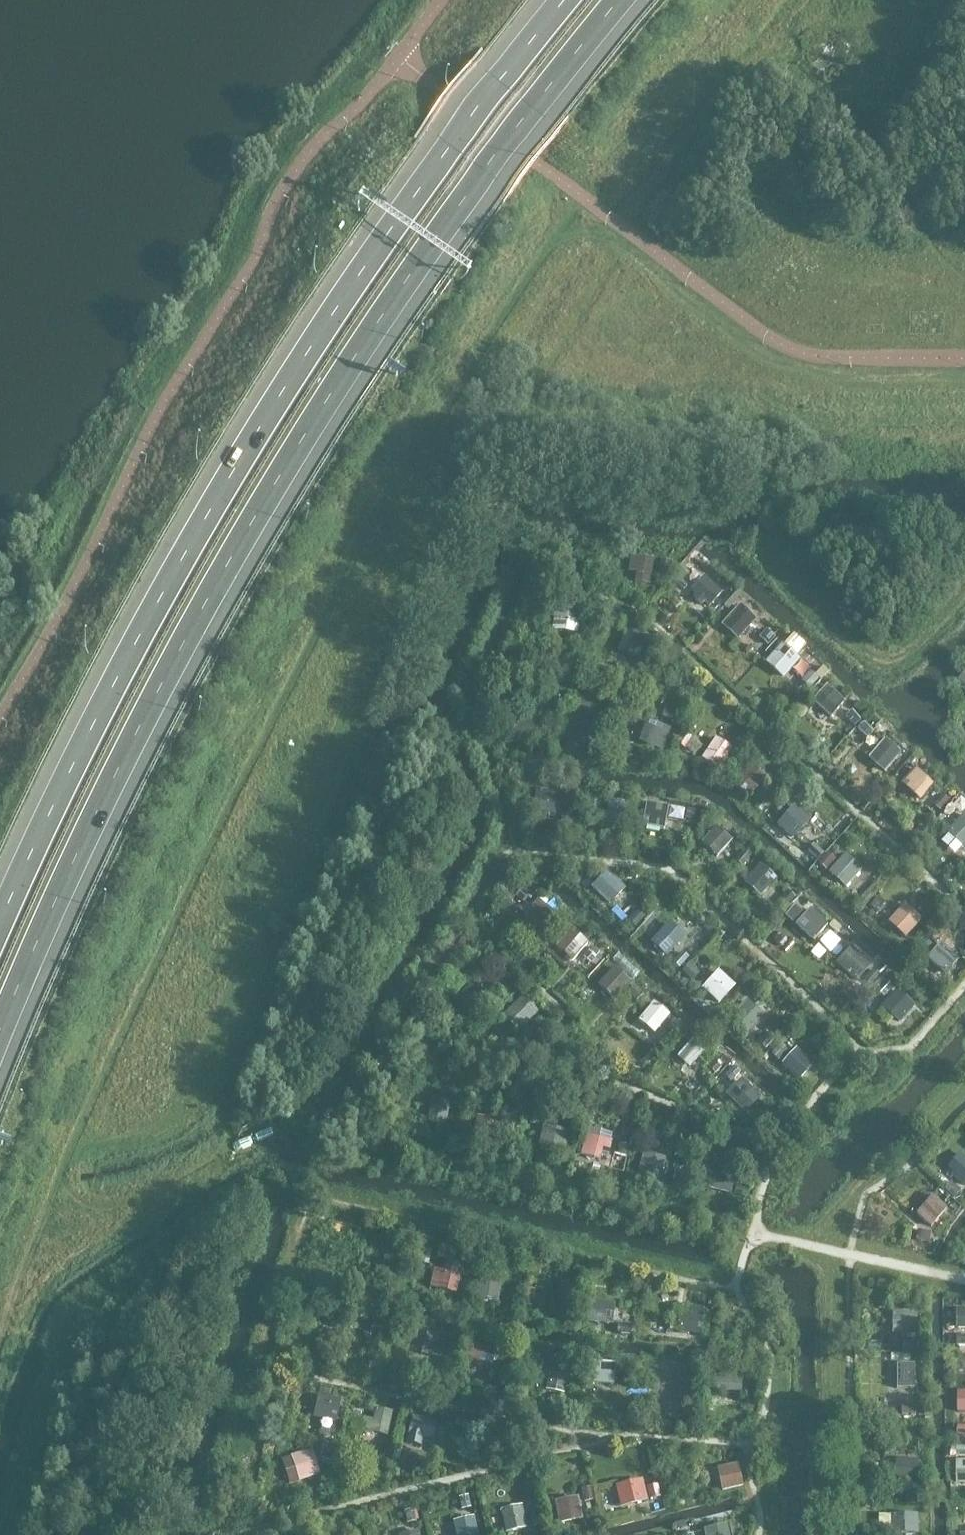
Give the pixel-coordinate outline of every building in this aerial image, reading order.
[(635,554),(633,583),(653,584),(654,556),(635,554)] [(723,589),(709,573),(689,590),(703,606),(723,589)] [(554,613),(553,629),(581,630),(581,614),(554,613)] [(642,640),(625,631),(615,653),(632,661),(642,640)] [(774,675),(789,659),(772,643),(756,659),(774,675)] [(834,687),(810,711),(823,724),(847,700),(834,687)] [(665,748),(672,725),(647,718),(641,741),(665,748)] [(729,744),(711,734),(701,751),(718,761),(729,744)] [(879,739),(862,757),(882,776),(899,757),(879,739)] [(922,800),(938,783),(918,765),(903,782),(922,800)] [(759,766),(739,782),(748,793),(768,778),(759,766)] [(676,792),(669,813),(700,822),(707,800),(676,792)] [(615,825),(614,799),(600,799),(601,825),(615,825)] [(643,825),(667,826),(669,801),(644,800),(643,825)] [(771,820),(785,838),(802,825),(789,807),(771,820)] [(941,829),(963,849),(964,846),(964,812),(960,808),(941,829)] [(694,844),(724,871),(732,861),(722,852),(731,842),(712,824),(694,844)] [(830,871),(848,886),(864,866),(846,851),(830,871)] [(748,882),(763,895),(779,877),(763,863),(748,882)] [(596,869),(584,883),(607,904),(620,890),(596,869)] [(540,897),(523,913),(539,929),(556,914),(540,897)] [(905,900),(888,919),(907,936),(924,917),(905,900)] [(802,904),(788,919),(814,943),(827,928),(802,904)] [(651,939),(668,956),(687,936),(670,919),(651,939)] [(560,924),(545,942),(569,962),(584,944),(560,924)] [(839,959),(859,938),(845,925),(837,934),(844,940),(832,952),(839,959)] [(821,940),(830,951),(842,940),(832,930),(821,940)] [(839,961),(867,988),(888,966),(860,939),(839,961)] [(941,943),(922,964),(940,981),(959,961),(941,943)] [(598,981),(616,998),(633,980),(615,963),(598,981)] [(719,967),(703,986),(722,1002),(738,983),(719,967)] [(892,989),(874,1012),(894,1029),(912,1006),(892,989)] [(503,1015),(520,1030),(540,1009),(523,993),(503,1015)] [(647,1001),(628,1020),(645,1037),(664,1018),(647,1001)] [(690,1065),(706,1048),(694,1036),(678,1053),(690,1065)] [(793,1044),(779,1058),(796,1076),(810,1061),(793,1044)] [(429,1092),(427,1119),(447,1121),(450,1094),(429,1092)] [(543,1126),(540,1144),(575,1150),(578,1132),(543,1126)] [(588,1136),(582,1160),(604,1166),(610,1142),(588,1136)] [(645,1149),(639,1171),(664,1178),(670,1156),(645,1149)] [(933,1172),(953,1190),(964,1177),(964,1165),(952,1152),(933,1172)] [(709,1166),(704,1190),(725,1194),(730,1170),(709,1166)] [(932,1226),(951,1207),(934,1191),(916,1211),(932,1226)] [(928,1227),(915,1232),(919,1243),(932,1238),(928,1227)] [(407,1260),(384,1254),(379,1274),(401,1281),(407,1260)] [(502,1279),(477,1272),(471,1292),(496,1299),(502,1279)] [(588,1299),(589,1318),(616,1318),(616,1299),(588,1299)] [(912,1309),(883,1310),(884,1347),(913,1346),(912,1309)] [(661,1313),(661,1330),(698,1330),(697,1312),(661,1313)] [(435,1332),(428,1356),(449,1362),(455,1337),(435,1332)] [(571,1363),(551,1358),(545,1384),(565,1389),(571,1363)] [(916,1387),(917,1361),(899,1361),(898,1387),(916,1387)] [(733,1367),(699,1372),(702,1392),(736,1387),(733,1367)] [(954,1388),(957,1420),(964,1419),(964,1387),(954,1388)] [(316,1395),(313,1418),(338,1422),(341,1399),(316,1395)] [(916,1411),(914,1400),(899,1402),(900,1413),(916,1411)] [(372,1405),(366,1436),(389,1440),(394,1409),(372,1405)] [(404,1414),(400,1437),(425,1440),(429,1417),(404,1414)] [(301,1447),(282,1458),(293,1479),(313,1468),(301,1447)] [(905,1456),(883,1457),(883,1476),(906,1475),(905,1456)] [(717,1466),(723,1489),(745,1484),(739,1460),(717,1466)] [(605,1482),(610,1507),(644,1499),(639,1475),(605,1482)] [(660,1482),(648,1483),(650,1497),(662,1496),(660,1482)] [(591,1486),(578,1490),(583,1502),(595,1497),(591,1486)] [(580,1494),(556,1499),(561,1522),(584,1518),(580,1494)] [(499,1501),(500,1519),(523,1519),(523,1500),(499,1501)] [(921,1532),(920,1511),(881,1512),(882,1533),(921,1532)] [(458,1534),(480,1534),(477,1514),(455,1518),(458,1534)] [(956,1534),(964,1534),(964,1524),(955,1524),(956,1534)] [(694,1534),(725,1534),(723,1525),(694,1529),(694,1534)]
